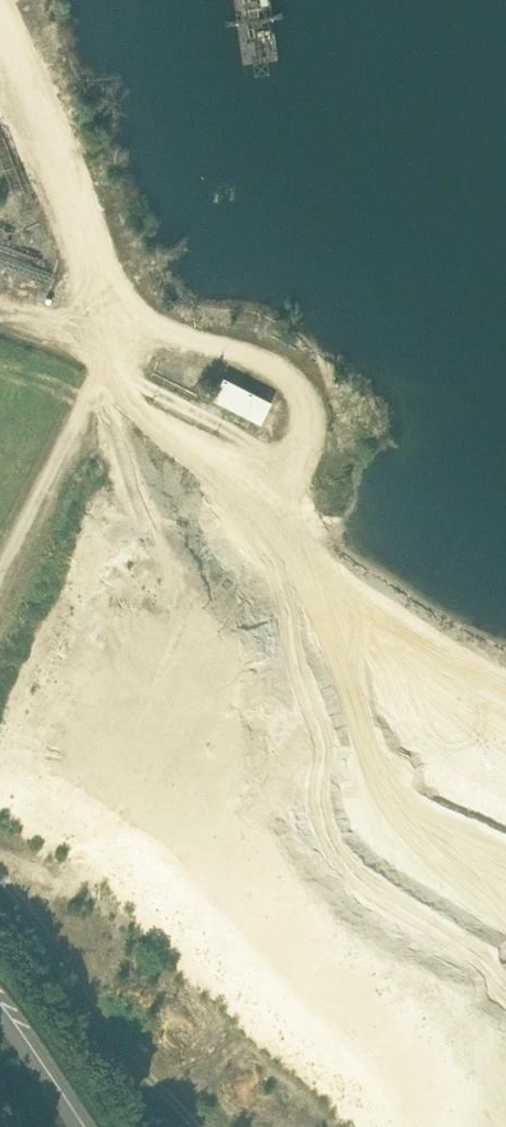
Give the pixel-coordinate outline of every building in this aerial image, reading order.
[(270,402),(222,377),(213,397),(260,421),(270,402)]
